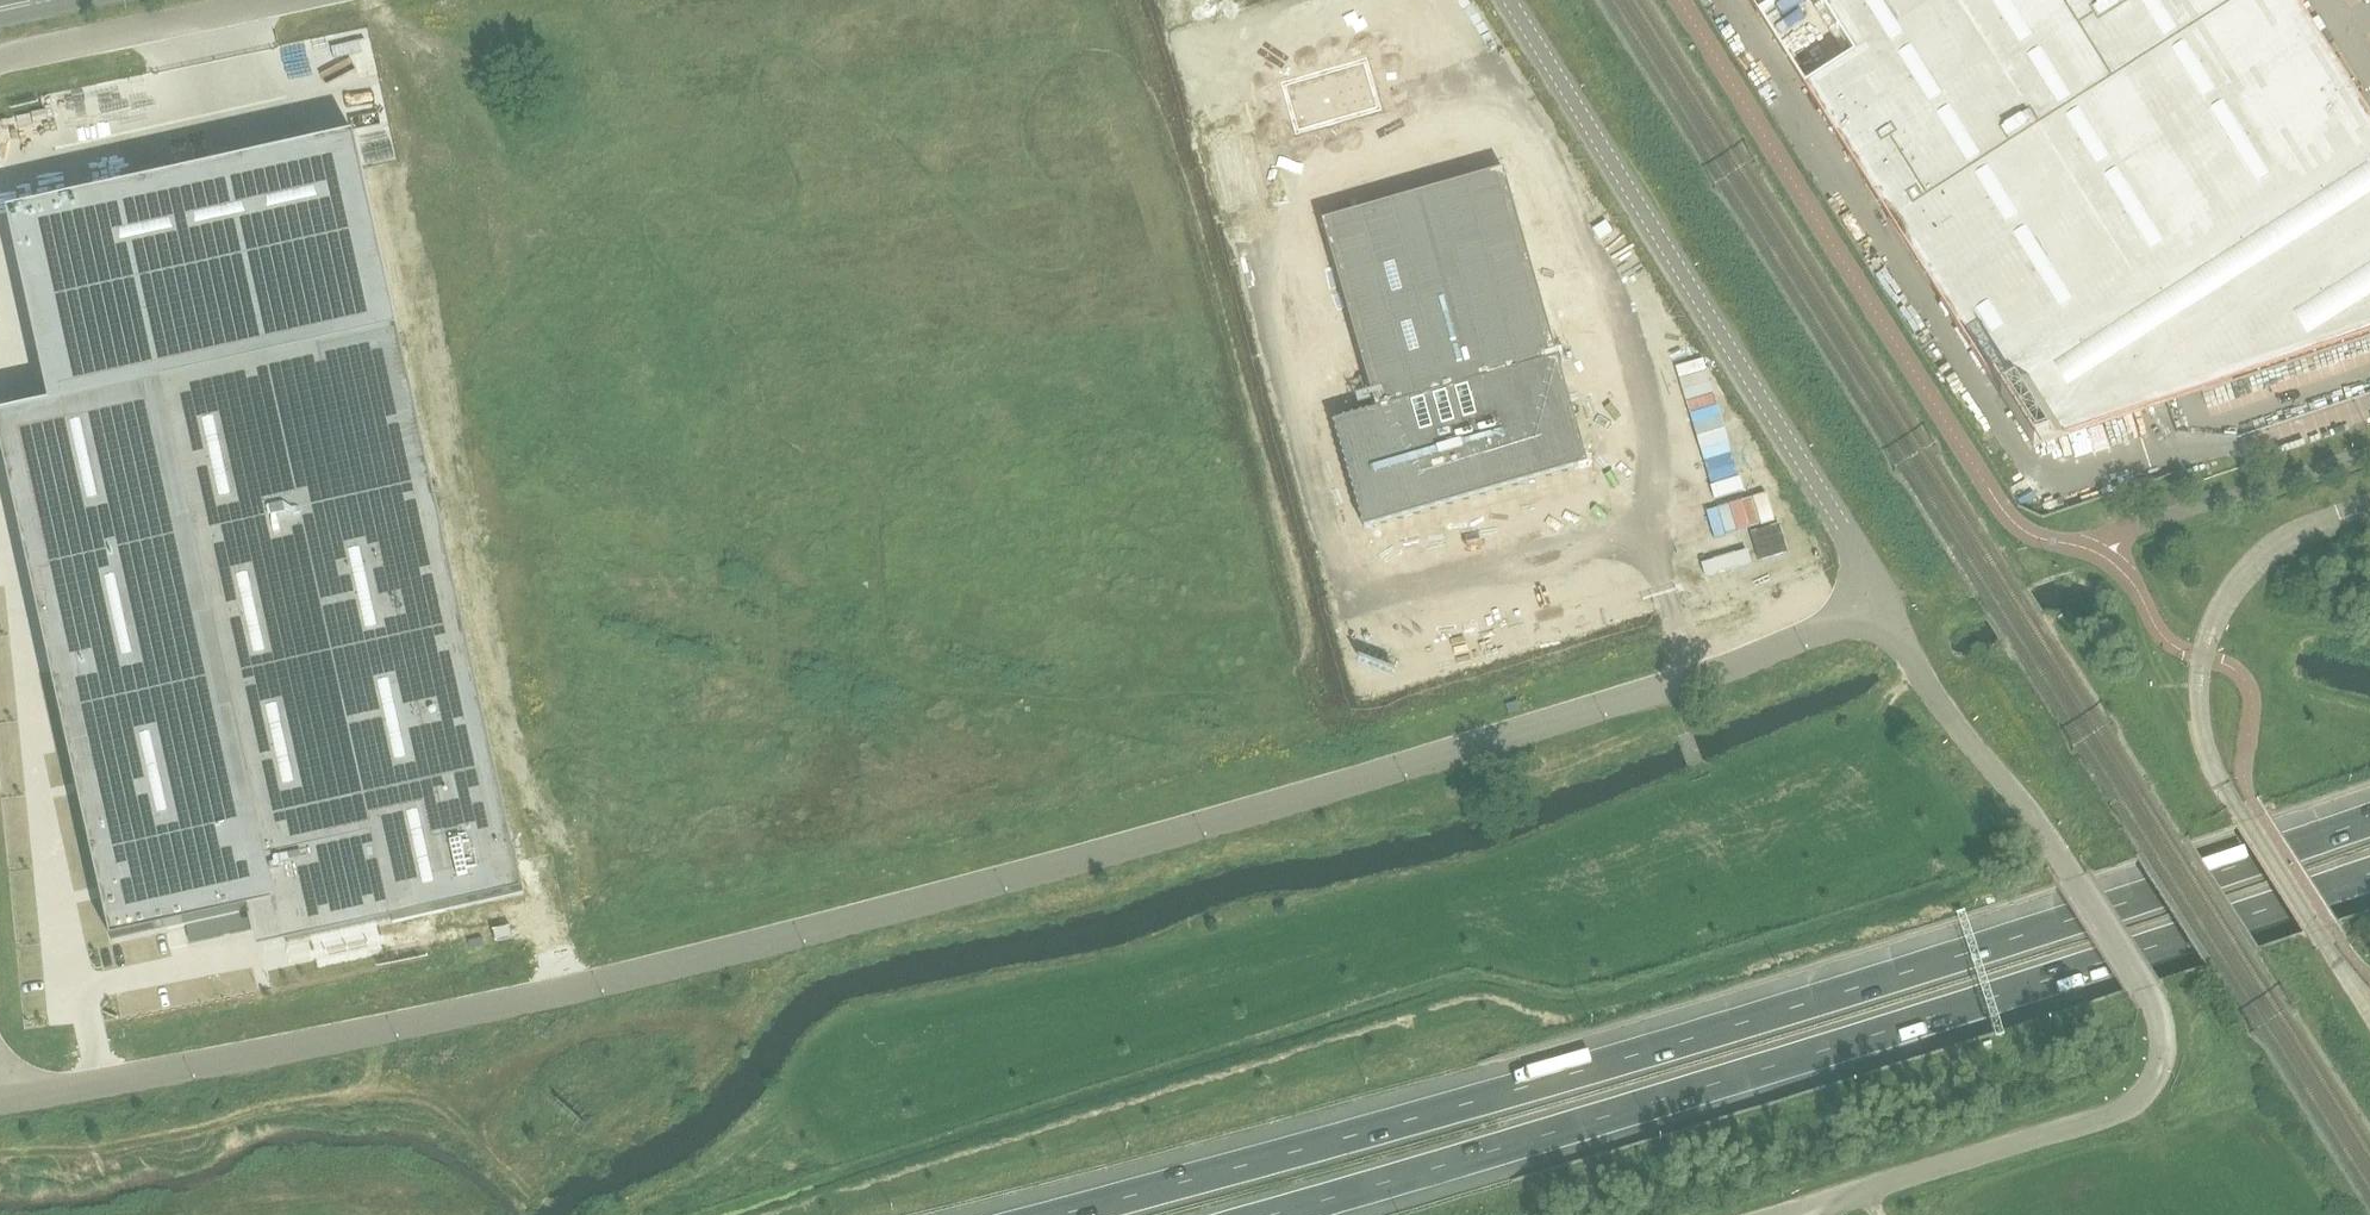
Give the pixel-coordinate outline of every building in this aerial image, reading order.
[(1759,14),(1781,0),(1750,0),(1759,14)] [(1852,53),(1803,85),(1865,183),(1895,163),(1902,175),(1922,162),(1991,269),(1941,301),(2034,447),(2148,409),(2202,391),(2369,335),(2369,119),(2354,94),(2355,94),(2318,35),(2295,0),(1819,0),(1852,53)] [(1353,68),(1285,87),(1298,133),(1367,114),(1353,68)] [(0,416),(0,432),(113,942),(279,905),(280,909),(287,941),(392,918),(393,923),(525,893),(517,859),(399,330),(363,167),(356,136),(9,213),(52,405),(0,416)] [(1511,163),(1322,217),(1378,412),(1332,425),(1329,426),(1363,542),(1578,480),(1553,396),(1531,402),(1522,370),(1567,357),(1511,163)] [(511,926),(494,930),(496,942),(514,938),(511,926)]
